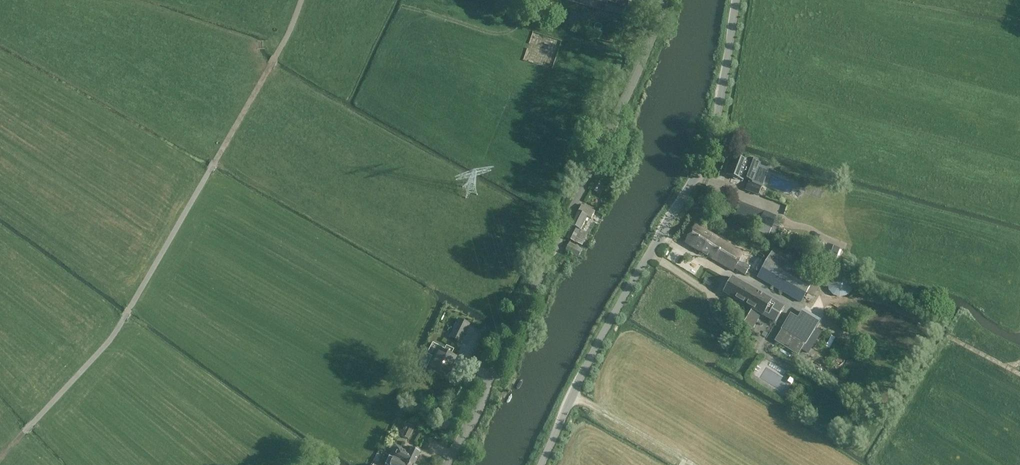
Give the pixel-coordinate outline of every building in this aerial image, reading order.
[(606,11),(608,3),(628,8),(630,0),(565,0),(606,11)] [(576,25),(580,15),(573,12),(569,23),(576,25)] [(847,61),(847,62),(850,62),(853,62),(857,64),(858,65),(858,64),(859,64),(860,63),(861,63),(861,62),(862,62),(862,61),(861,60),(861,59),(861,58),(861,57),(861,56),(862,50),(856,49),(854,55),(854,56),(853,56),(850,56),(847,56),(847,57),(847,58),(847,59),(847,60),(847,61)] [(802,73),(796,76),(798,81),(798,87),(802,90),(807,86),(812,86),(812,79),(804,80),(802,73)] [(844,101),(847,101),(850,101),(854,103),(855,104),(856,103),(857,103),(858,102),(859,101),(859,100),(859,99),(858,98),(858,97),(858,96),(858,95),(859,89),(853,88),(852,94),(851,94),(851,95),(850,95),(847,95),(844,95),(844,96),(844,97),(844,98),(844,99),(844,100),(844,101)] [(726,174),(743,180),(744,178),(751,181),(750,183),(749,182),(746,190),(759,195),(762,187),(752,184),(760,164),(749,159),(748,162),(733,156),(731,163),(729,163),(726,170),(728,171),(726,174)] [(597,192),(602,183),(598,181),(593,190),(597,192)] [(738,212),(760,219),(763,209),(741,202),(738,212)] [(596,212),(584,206),(582,205),(572,225),(573,226),(567,238),(582,245),(588,234),(581,230),(587,217),(592,219),(596,212)] [(771,230),(776,218),(764,214),(760,225),(771,230)] [(686,243),(734,271),(735,269),(745,275),(750,267),(744,264),(746,261),(741,258),(744,254),(696,226),(686,243)] [(566,250),(579,257),(583,250),(570,243),(566,250)] [(837,258),(841,248),(835,246),(831,255),(837,258)] [(774,250),(759,276),(802,302),(817,275),(774,250)] [(837,297),(848,273),(841,271),(836,273),(830,277),(829,280),(828,284),(829,291),(834,296),(837,297)] [(785,308),(784,307),(733,278),(724,293),(749,307),(739,324),(752,331),(762,314),(776,323),(785,308)] [(800,354),(821,320),(804,310),(798,319),(791,315),(776,339),(800,354)] [(460,343),(469,325),(457,318),(448,337),(460,343)] [(445,379),(446,376),(455,358),(439,349),(429,372),(445,379)] [(409,440),(414,428),(407,424),(401,436),(409,440)] [(393,458),(407,464),(414,464),(420,453),(410,448),(409,451),(395,445),(389,456),(393,458)]
